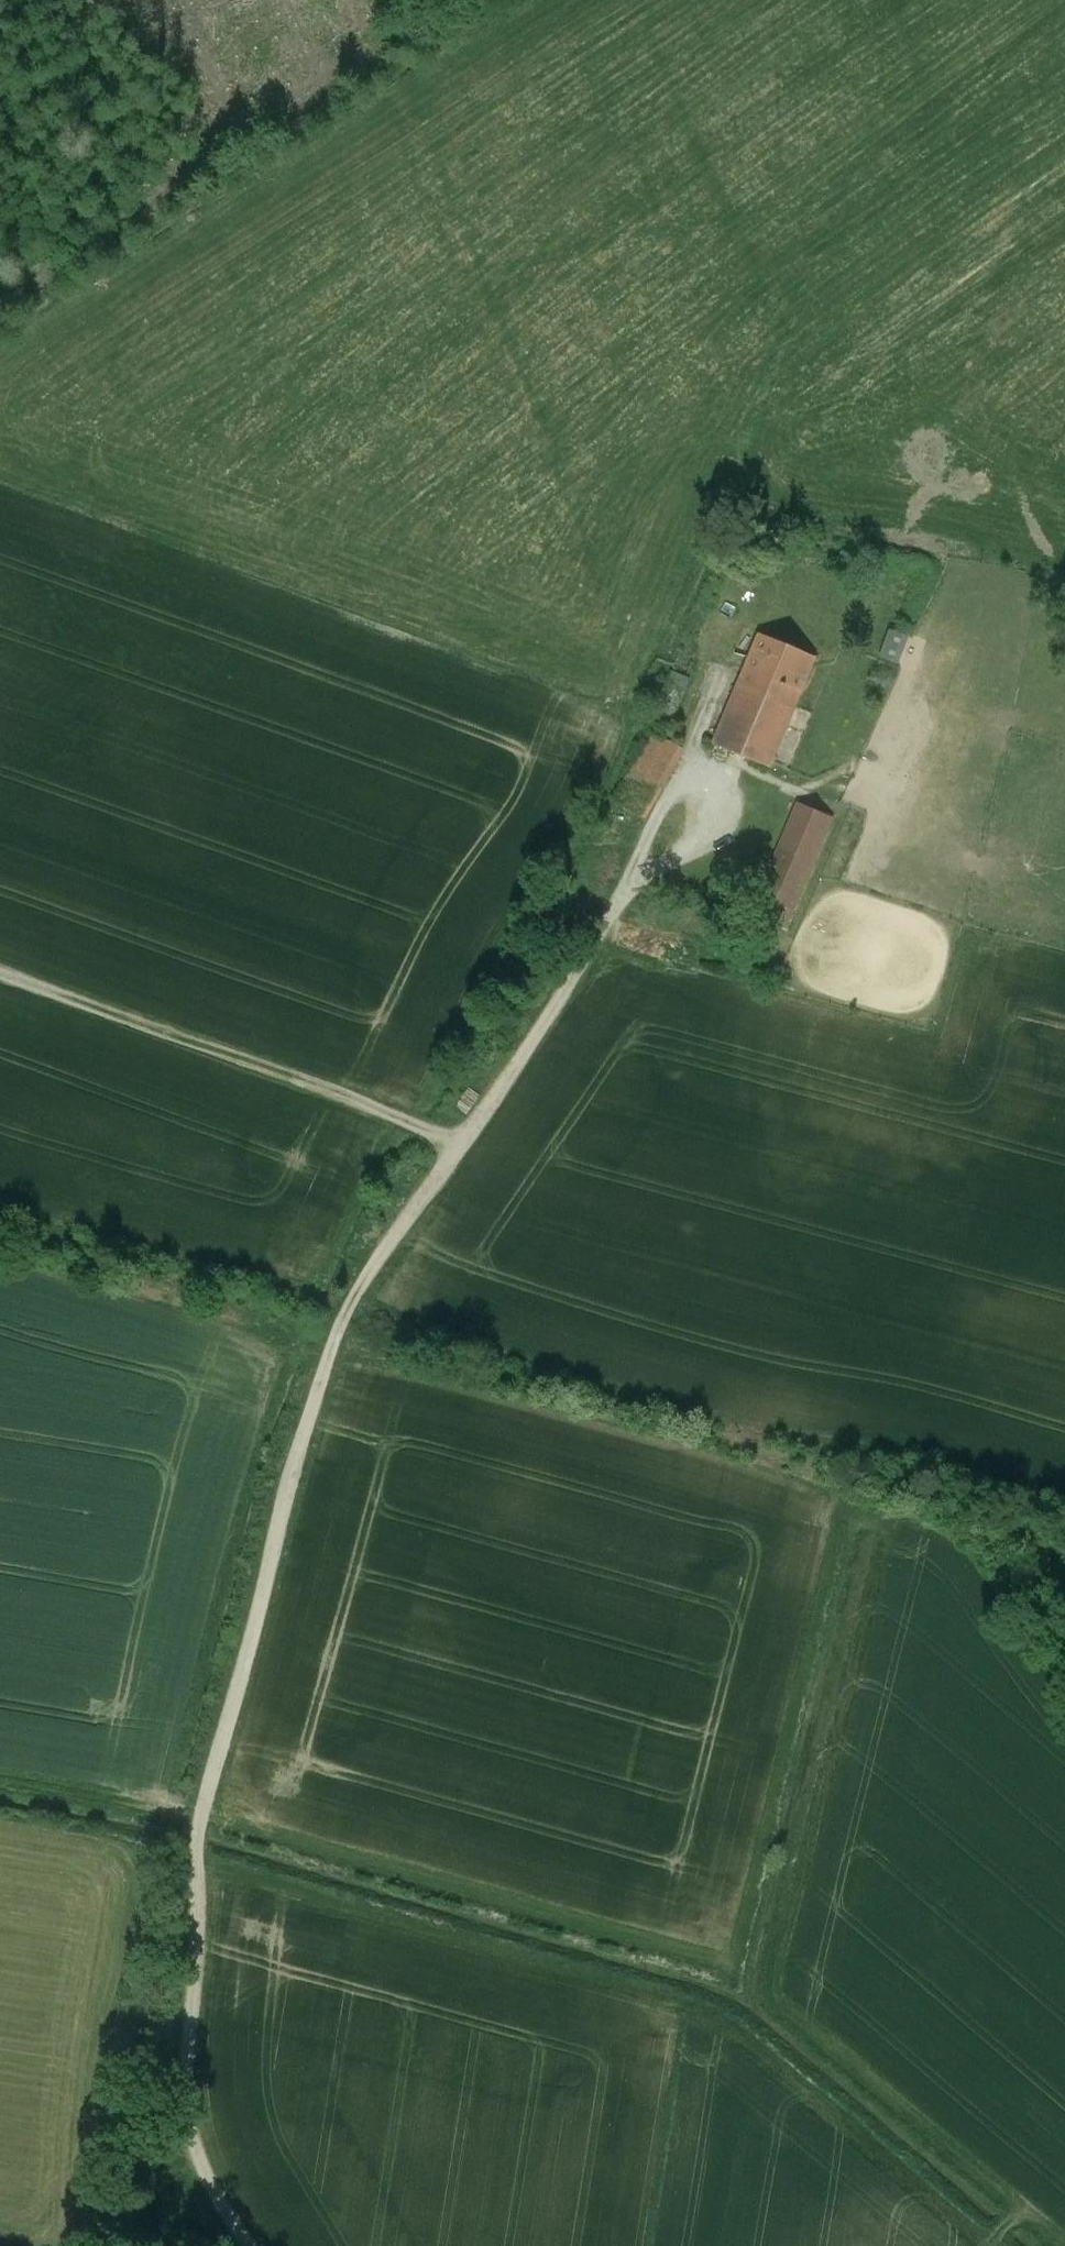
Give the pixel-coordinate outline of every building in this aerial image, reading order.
[(815,658),(759,635),(738,687),(793,710),(815,658)] [(690,679),(672,672),(667,685),(685,692),(690,679)] [(685,692),(667,685),(655,711),(674,718),(685,692)] [(793,710),(738,687),(713,745),(769,768),(793,710)] [(798,804),(772,865),(781,869),(806,880),(811,872),(832,819),(798,804)] [(806,880),(781,869),(773,887),(798,897),(806,880)] [(773,887),(764,883),(751,913),(785,928),(798,897),(773,887)]
